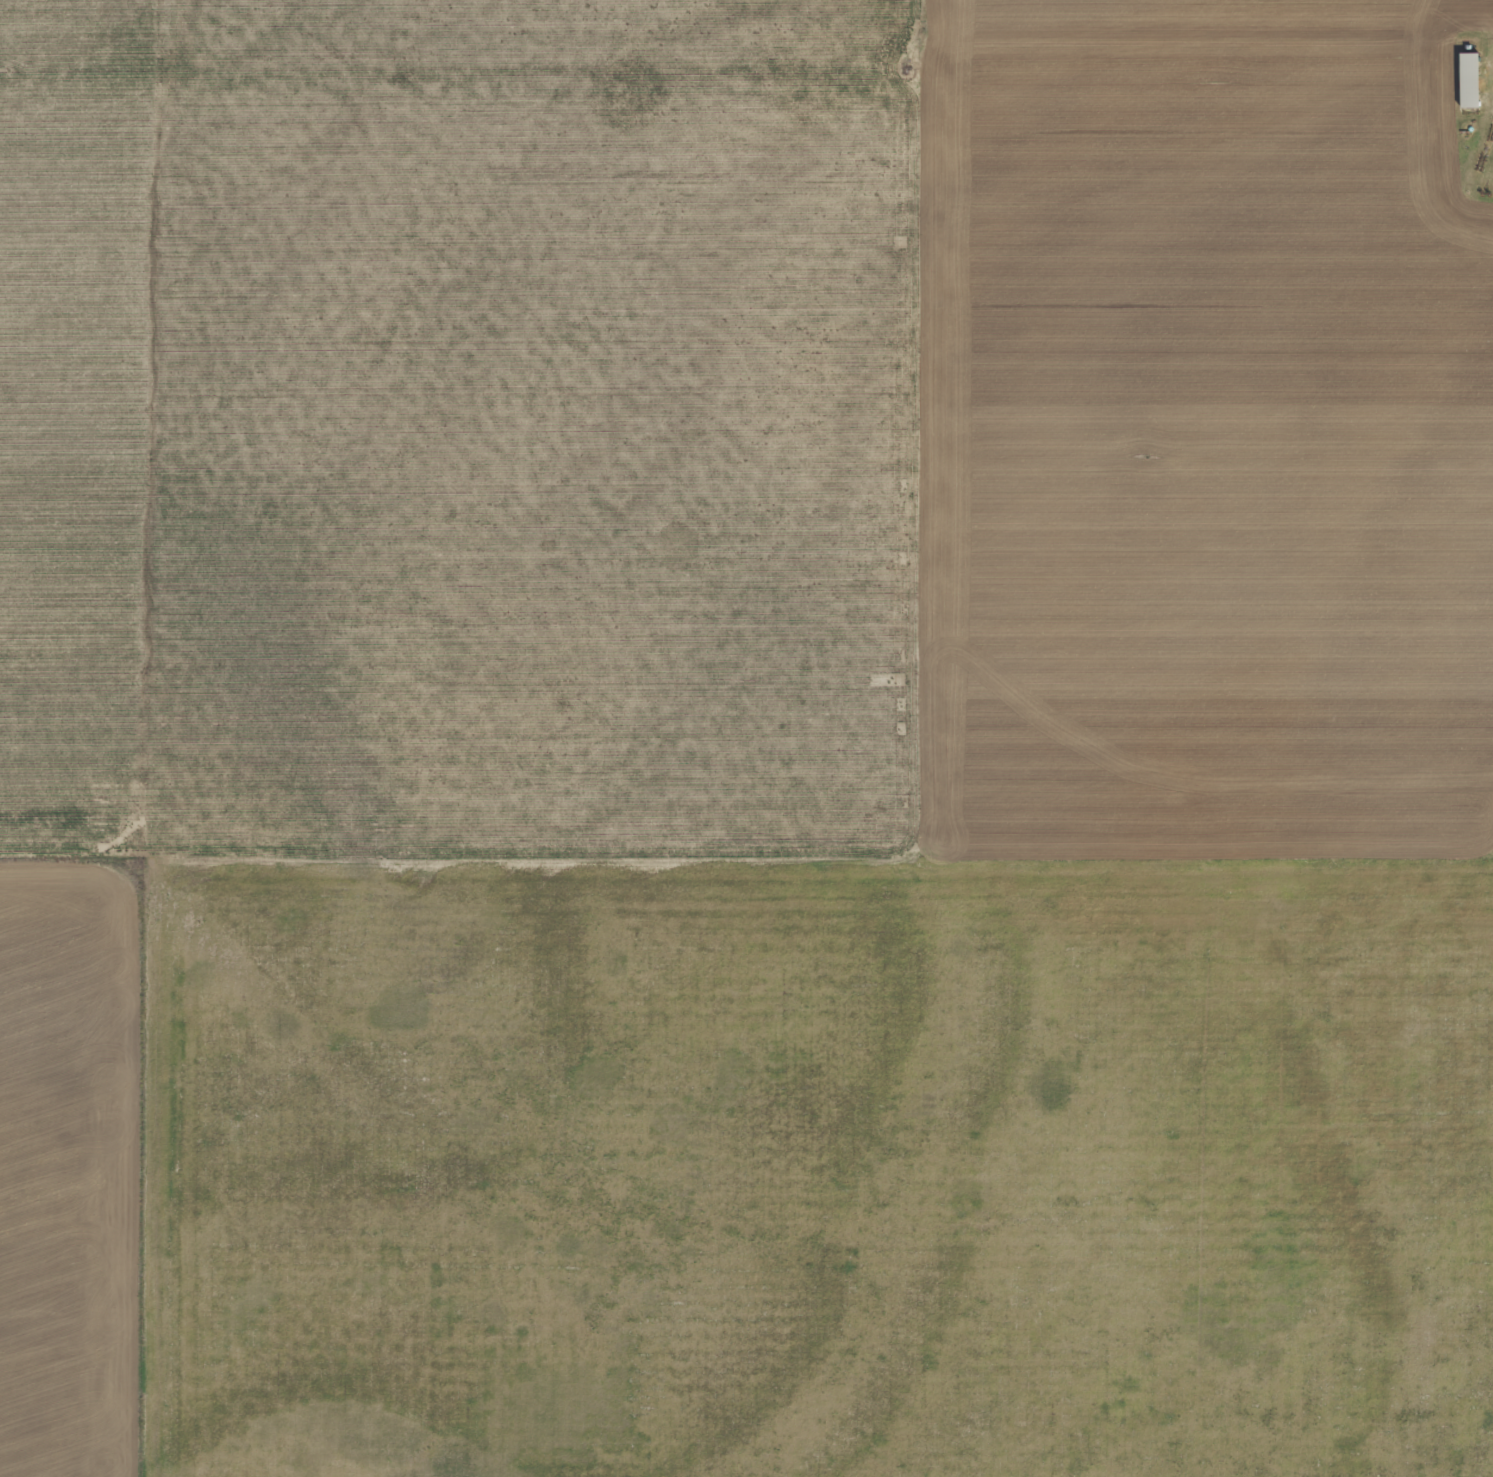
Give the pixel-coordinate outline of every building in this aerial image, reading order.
[(1472,61),(1453,61),(1455,116),(1473,116),(1472,61)]
